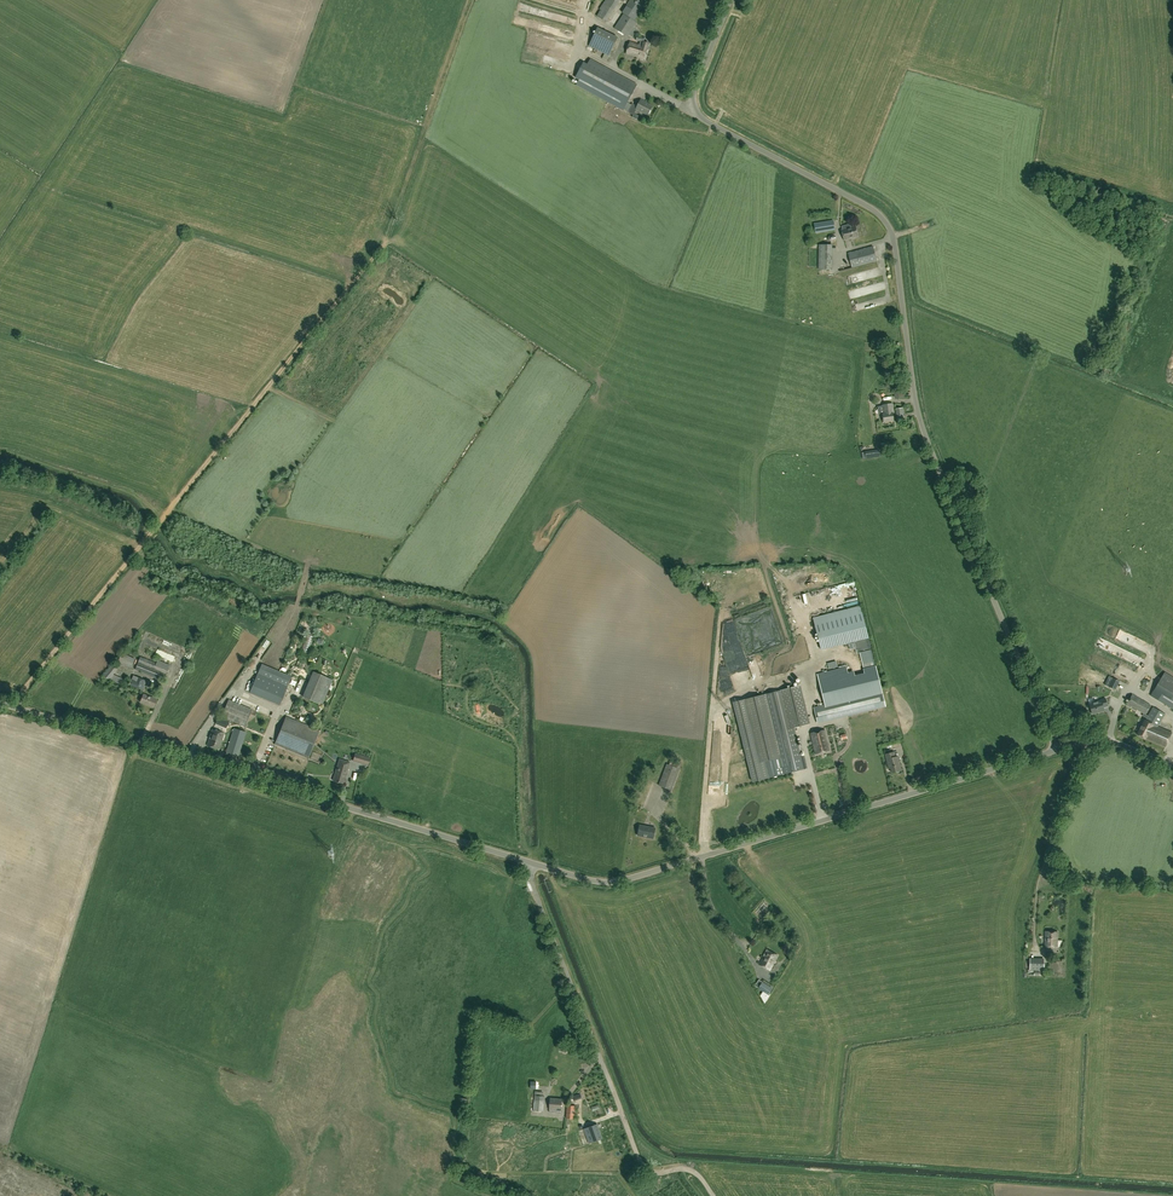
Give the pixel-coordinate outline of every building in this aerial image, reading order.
[(621,0),(606,0),(600,10),(601,10),(597,16),(606,22),(621,0)] [(647,0),(630,0),(622,12),(634,21),(647,0)] [(633,27),(636,23),(624,14),(614,29),(627,37),(629,35),(632,37),(637,30),(633,27)] [(618,38),(597,30),(589,47),(608,57),(618,38)] [(640,42),(639,45),(630,42),(626,54),(645,59),(649,44),(644,42),(645,38),(637,36),(636,41),(640,42)] [(637,84),(612,71),(590,59),(587,66),(577,84),(624,110),(637,84)] [(638,106),(632,104),(628,112),(634,115),(636,109),(648,115),(652,107),(647,104),(647,103),(641,100),(638,106)] [(816,233),(835,230),(834,221),(814,224),(816,233)] [(856,227),(851,228),(850,225),(842,227),(843,230),(842,230),(844,240),(858,236),(856,227)] [(852,268),(877,261),(873,247),(848,253),(852,268)] [(868,271),(849,277),(852,285),(871,279),(868,271)] [(864,287),(868,296),(877,291),(873,283),(864,287)] [(855,290),(858,298),(866,296),(863,288),(855,290)] [(904,398),(902,388),(894,389),(895,399),(904,398)] [(894,421),(893,413),(894,413),(893,404),(883,405),(884,413),(883,414),(884,423),(894,421)] [(904,419),(903,408),(896,409),(897,419),(904,419)] [(808,592),(812,614),(817,613),(813,591),(808,592)] [(814,618),(822,649),(869,638),(861,606),(814,618)] [(1122,641),(1130,643),(1132,634),(1124,632),(1122,641)] [(304,647),(308,649),(314,634),(310,633),(304,647)] [(168,643),(167,646),(179,651),(180,648),(168,643)] [(175,662),(177,657),(159,649),(157,654),(175,662)] [(121,653),(117,662),(131,668),(135,659),(121,653)] [(169,665),(158,660),(156,663),(140,657),(135,669),(163,681),(169,665)] [(829,661),(830,668),(839,665),(837,659),(829,661)] [(102,676),(108,679),(123,685),(125,680),(113,674),(119,666),(112,664),(102,676)] [(250,693),(279,705),(291,676),(266,666),(262,664),(250,693)] [(826,706),(815,709),(818,722),(885,706),(876,668),(864,671),(866,677),(855,679),(854,674),(848,675),(847,669),(819,676),(826,706)] [(312,671),(302,697),(322,705),(332,680),(312,671)] [(1165,672),(1150,696),(1172,710),(1172,678),(1165,672)] [(749,673),(734,680),(736,684),(746,679),(748,684),(751,682),(750,678),(751,677),(749,673)] [(133,676),(129,685),(144,691),(146,686),(144,685),(146,680),(133,676)] [(1115,690),(1120,681),(1113,678),(1111,681),(1108,687),(1115,690)] [(805,769),(795,728),(809,723),(799,686),(781,690),(762,695),(733,702),(753,782),(781,775),(805,769)] [(140,702),(154,707),(157,699),(143,694),(140,702)] [(233,695),(231,701),(228,700),(221,717),(241,725),(239,731),(234,729),(227,752),(238,756),(247,728),(264,735),(271,718),(255,711),(258,705),(233,695)] [(1148,716),(1145,715),(1151,706),(1132,695),(1127,704),(1144,714),(1143,716),(1147,718),(1146,720),(1145,720),(1137,734),(1146,739),(1146,738),(1166,747),(1172,733),(1158,727),(1165,715),(1153,708),(1148,716)] [(1101,701),(1089,704),(1092,714),(1104,710),(1103,707),(1108,706),(1105,699),(1101,700),(1101,701)] [(215,723),(231,729),(234,723),(218,717),(215,723)] [(275,744),(308,758),(319,730),(286,717),(275,744)] [(217,749),(223,733),(211,729),(205,745),(217,749)] [(825,730),(811,733),(816,755),(830,752),(825,730)] [(902,771),(898,757),(896,757),(894,752),(886,755),(889,769),(891,768),(892,773),(902,771)] [(370,758),(355,754),(353,761),(368,765),(370,758)] [(344,784),(350,763),(339,760),(333,781),(344,784)] [(680,769),(679,769),(681,764),(671,761),(669,765),(667,764),(659,785),(672,790),(680,769)] [(672,802),(670,801),(657,795),(652,805),(668,812),(672,802)] [(638,835),(654,838),(656,828),(640,825),(638,835)] [(1058,947),(1058,932),(1045,931),(1045,947),(1058,947)] [(770,970),(778,955),(767,950),(760,965),(770,970)] [(1030,958),(1030,970),(1044,971),(1044,958),(1030,958)] [(763,982),(758,988),(769,995),(773,988),(763,982)] [(562,1043),(561,1046),(560,1050),(561,1050),(566,1052),(568,1048),(568,1045),(562,1043)] [(545,1096),(543,1096),(535,1095),(533,1110),(543,1111),(545,1096)] [(562,1099),(550,1098),(549,1112),(559,1113),(560,1110),(561,1110),(562,1099)] [(574,1119),(576,1106),(568,1105),(567,1118),(574,1119)] [(602,1138),(597,1124),(596,1124),(594,1125),(584,1129),(589,1143),(603,1139),(602,1138)]
